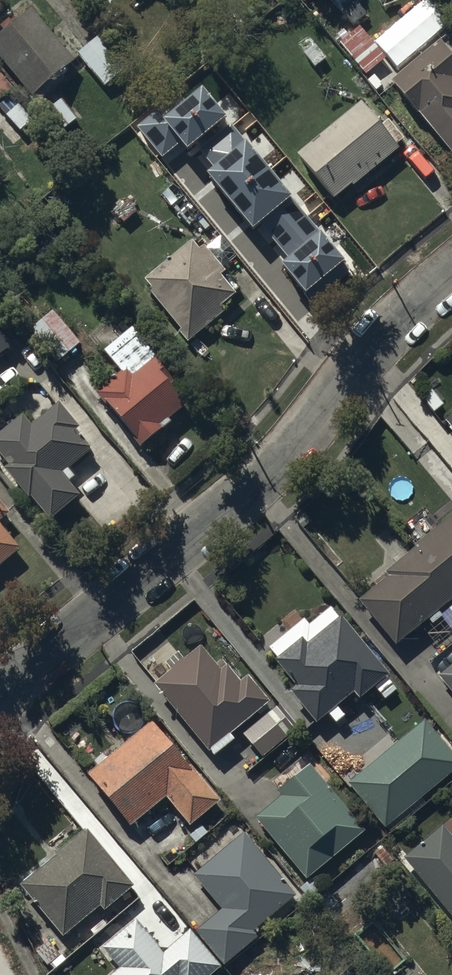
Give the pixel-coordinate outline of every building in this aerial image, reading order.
[(0,29),(0,55),(30,92),(73,58),(30,4),(0,29)] [(97,32),(75,50),(104,84),(125,66),(97,32)] [(390,76),(451,151),(451,52),(439,36),(390,76)] [(15,85),(0,66),(0,97),(15,85)] [(76,116),(59,96),(41,113),(58,132),(76,116)] [(361,97),(296,150),(333,195),(350,180),(352,182),(398,145),(395,140),(403,134),(387,115),(380,120),(361,97)] [(161,99),(134,121),(173,169),(200,147),(161,99)] [(271,205),(238,232),(286,290),(336,250),(317,227),(321,224),(300,198),(279,216),(271,205)] [(198,247),(190,237),(140,278),(189,337),(225,307),(220,301),(237,288),(228,277),(226,279),(219,271),(223,268),(202,243),(198,247)] [(78,341),(50,308),(28,327),(56,360),(78,341)] [(120,369),(95,388),(139,443),(169,419),(167,416),(184,402),(168,381),(174,377),(132,324),(103,347),(120,369)] [(11,343),(0,330),(0,352),(11,343)] [(3,465),(27,494),(29,492),(49,516),(78,492),(66,477),(72,472),(67,466),(90,446),(74,426),(78,423),(58,399),(30,422),(22,413),(0,431),(0,451),(8,460),(3,465)] [(443,417),(451,427),(451,410),(443,417)] [(0,501),(0,517),(8,510),(0,501)] [(358,596),(395,641),(426,615),(431,622),(442,613),(437,607),(451,595),(451,513),(386,569),(388,571),(358,596)] [(19,546),(0,524),(0,562),(19,546)] [(306,631),(274,656),(294,682),(288,687),(315,721),(354,690),(358,695),(388,671),(343,613),(311,637),(306,631)] [(198,643),(152,679),(207,748),(208,747),(212,753),(233,736),(229,731),(269,699),(247,672),(238,679),(221,657),(214,662),(198,643)] [(438,672),(451,689),(451,661),(438,672)] [(295,729),(275,704),(243,731),(263,756),(295,729)] [(188,762),(153,717),(87,769),(130,824),(167,795),(188,822),(220,798),(191,760),(188,762)] [(451,768),(451,751),(424,717),(347,781),(384,825),(451,768)] [(363,827),(307,762),(277,787),(281,792),(254,815),(305,877),(363,827)] [(404,856),(451,916),(451,835),(443,824),(404,856)] [(85,825),(20,881),(62,933),(99,902),(102,906),(132,882),(85,825)] [(294,892),(242,830),(192,873),(220,906),(194,927),(224,963),(258,934),(252,927),(294,892)] [(371,915),(352,931),(387,974),(406,958),(371,915)] [(221,964),(190,927),(161,951),(156,944),(165,936),(153,921),(145,928),(136,917),(102,945),(119,966),(107,974),(208,974),(221,964)] [(222,966),(230,974),(260,974),(240,951),(222,966)]
